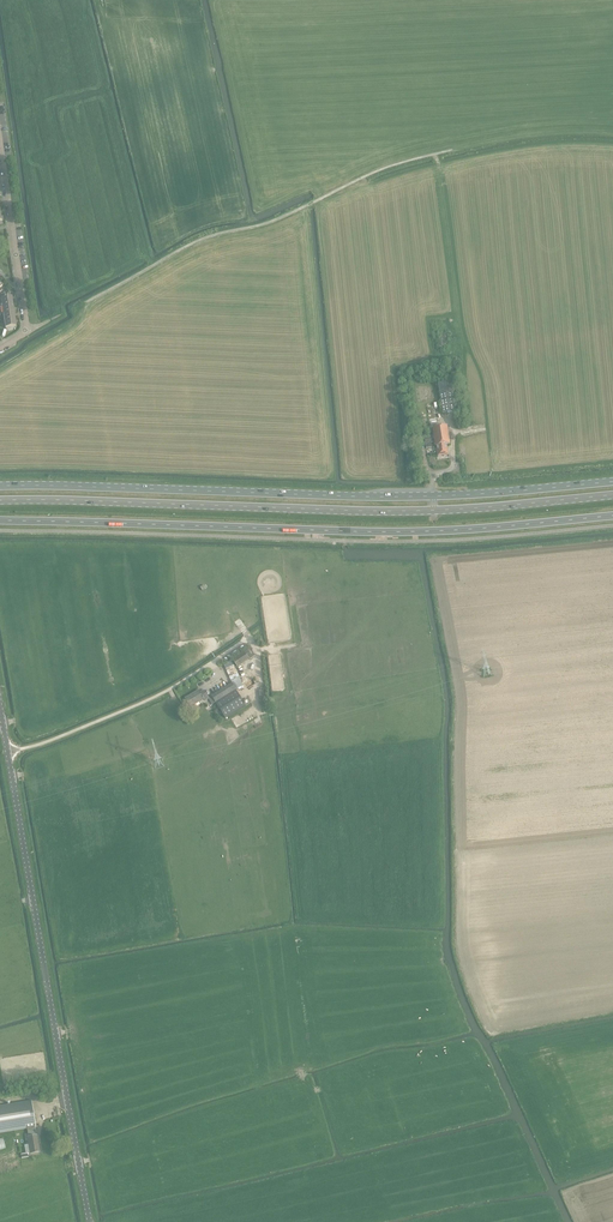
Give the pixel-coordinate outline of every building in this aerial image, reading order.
[(1,298),(2,306),(13,304),(12,297),(1,298)] [(2,306),(4,313),(14,312),(13,304),(2,306)] [(4,313),(5,320),(15,319),(14,312),(4,313)] [(16,326),(15,319),(5,320),(6,328),(16,326)] [(443,414),(457,411),(453,381),(438,384),(443,414)] [(425,440),(426,448),(432,448),(431,443),(435,442),(436,446),(437,446),(439,456),(443,455),(444,456),(446,456),(447,455),(448,454),(446,444),(450,444),(447,426),(433,428),(434,434),(423,435),(423,430),(418,430),(419,441),(425,440)] [(244,651),(232,659),(234,661),(238,667),(250,660),(246,653),(244,651)] [(246,705),(236,690),(243,686),(239,677),(232,659),(224,664),(231,681),(232,683),(212,696),(209,698),(204,691),(201,693),(199,691),(186,699),(191,707),(204,699),(205,701),(208,698),(212,705),(216,702),(225,718),(246,705)] [(27,1128),(28,1137),(27,1137),(30,1154),(40,1152),(37,1135),(36,1135),(35,1127),(36,1127),(31,1101),(0,1106),(0,1133),(27,1128)]
